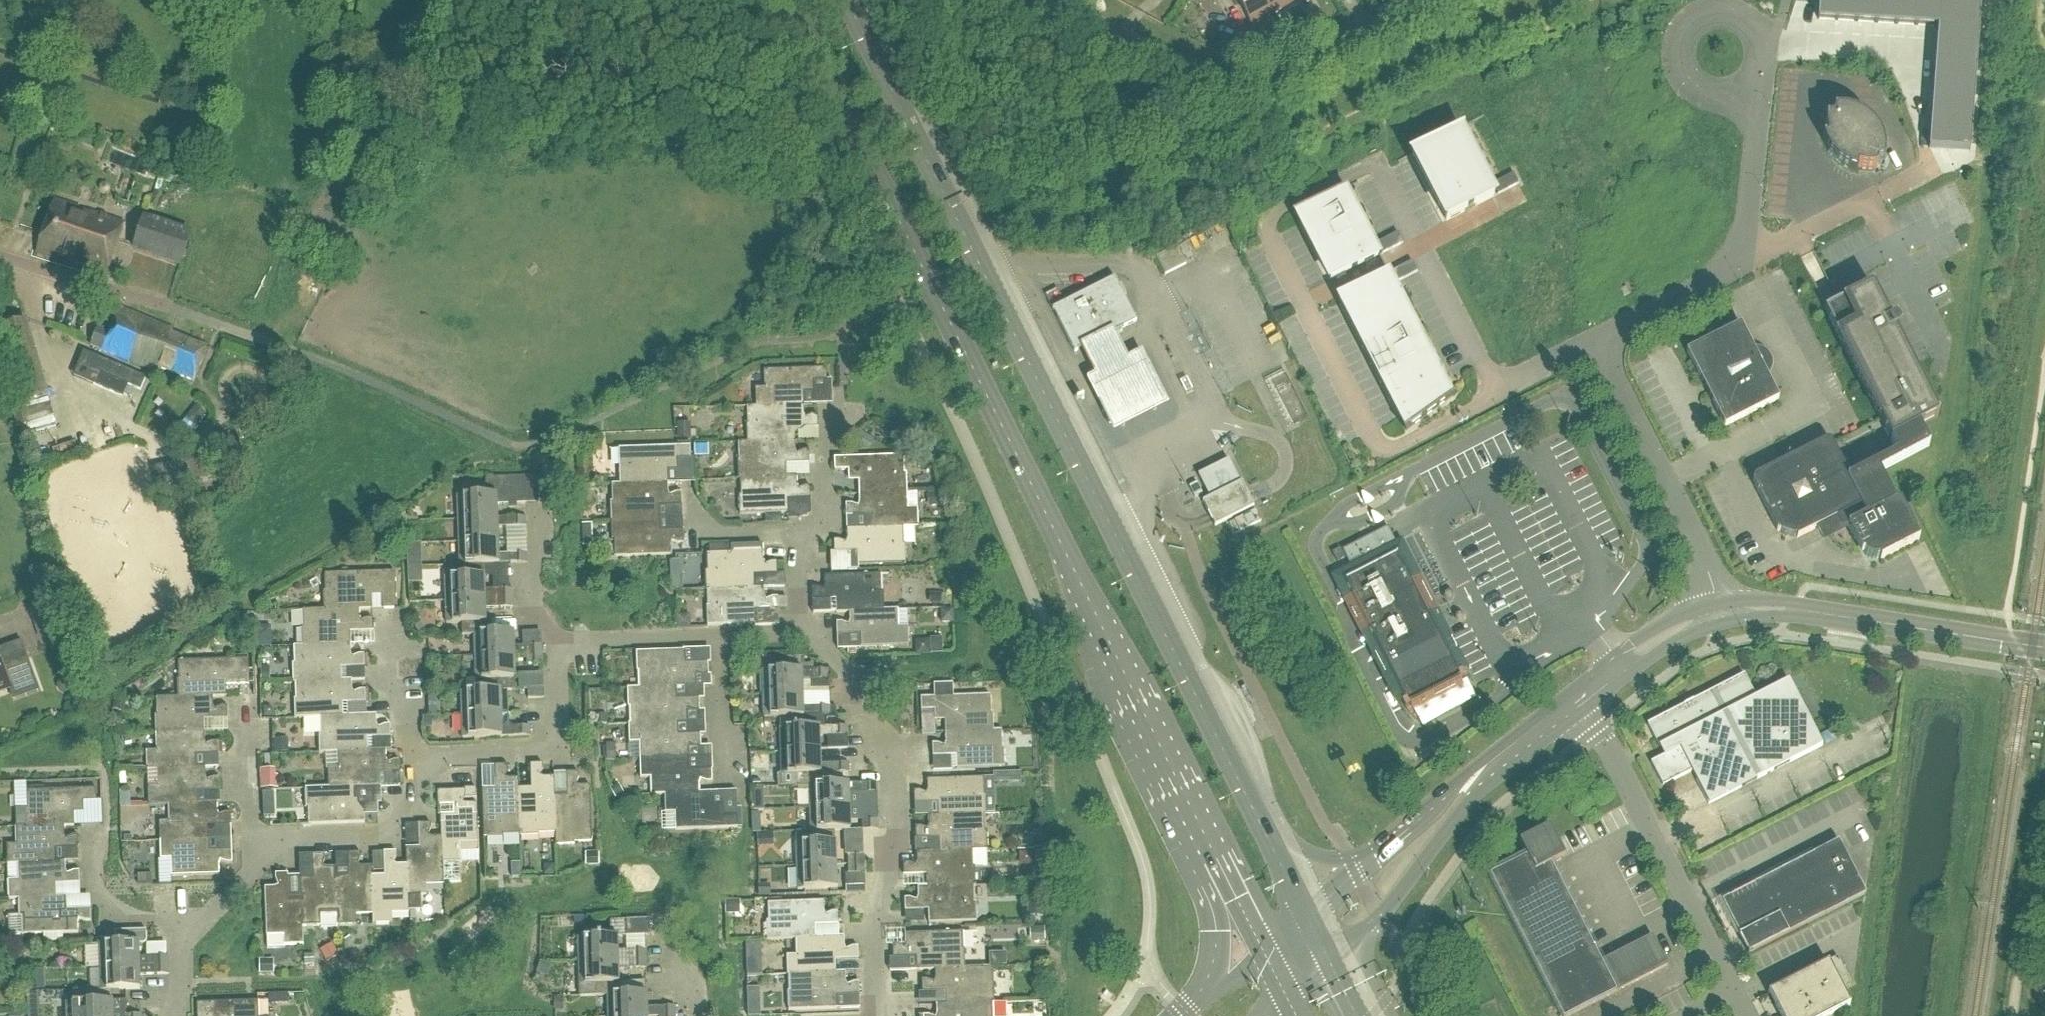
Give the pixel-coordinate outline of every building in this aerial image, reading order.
[(1264,0),(1237,0),(1252,27),(1273,16),(1264,0)] [(1273,16),(1293,5),(1291,0),(1264,0),(1273,16)] [(1817,21),(1837,23),(1839,0),(1819,0),(1817,21)] [(1837,23),(1857,24),(1859,0),(1839,0),(1837,23)] [(1857,24),(1877,25),(1879,0),(1859,0),(1857,24)] [(1877,25),(1897,27),(1899,0),(1879,0),(1877,25)] [(1897,27),(1917,28),(1919,0),(1899,0),(1897,27)] [(1917,28),(1937,29),(1939,0),(1919,0),(1917,28)] [(1935,49),(1977,52),(1981,0),(1939,0),(1937,29),(1935,49)] [(1935,49),(1934,69),(1976,72),(1977,52),(1935,49)] [(1934,69),(1933,89),(1974,92),(1976,72),(1934,69)] [(1933,89),(1931,109),(1973,112),(1974,92),(1933,89)] [(1931,109),(1930,129),(1971,132),(1973,112),(1931,109)] [(1849,170),(1853,172),(1857,173),(1858,168),(1862,169),(1865,170),(1869,170),(1873,170),(1876,170),(1876,168),(1883,162),(1884,162),(1884,158),(1884,154),(1884,150),(1883,146),(1882,143),(1881,139),(1879,135),(1878,132),(1875,129),(1873,126),(1870,123),(1867,120),(1864,118),(1860,116),(1857,114),(1853,113),(1849,112),(1845,111),(1842,111),(1838,111),(1834,111),(1834,112),(1827,119),(1826,119),(1826,122),(1826,126),(1826,130),(1826,133),(1827,137),(1823,138),(1824,142),(1825,146),(1827,150),(1830,154),(1832,157),(1835,160),(1838,163),(1842,166),(1845,168),(1849,170)] [(1930,129),(1928,149),(1970,152),(1971,132),(1930,129)] [(1494,198),(1460,132),(1461,132),(1461,130),(1411,156),(1411,157),(1413,157),(1446,222),(1494,198)] [(1498,196),(1519,185),(1513,174),(1492,185),(1498,196)] [(1378,257),(1344,192),(1346,191),(1345,190),(1295,215),(1296,216),(1297,216),(1330,282),(1378,257)] [(107,276),(124,225),(55,202),(38,253),(107,276)] [(182,268),(193,233),(144,217),(132,252),(182,268)] [(1403,244),(1398,234),(1376,245),(1382,255),(1403,244)] [(1156,257),(1165,275),(1185,265),(1177,247),(1156,257)] [(1396,284),(1418,273),(1412,262),(1391,273),(1396,284)] [(1450,398),(1387,275),(1339,299),(1407,430),(1406,431),(1407,432),(1452,398),(1451,397),(1450,398)] [(1114,334),(1137,322),(1115,279),(1053,310),(1075,354),(1080,351),(1114,334)] [(1890,322),(1872,287),(1824,311),(1890,441),(1891,441),(1897,454),(1849,478),(1831,443),(1827,441),(1754,478),(1752,483),(1778,533),(1780,532),(1781,534),(1793,538),(1796,537),(1797,539),(1836,519),(1842,531),(1847,528),(1861,555),(1863,554),(1866,556),(1869,559),(1872,560),(1876,560),(1879,559),(1880,561),(1919,542),(1900,504),(1895,503),(1879,473),(1929,448),(1919,427),(1938,417),(1895,332),(1900,329),(1895,319),(1890,322)] [(0,323),(0,335),(1,340),(26,334),(22,318),(0,323)] [(1753,350),(1740,326),(1687,353),(1724,428),(1778,401),(1766,376),(1768,373),(1770,370),(1770,366),(1770,362),(1769,358),(1766,355),(1764,353),(1760,351),(1756,350),(1753,350)] [(1114,334),(1080,351),(1095,380),(1087,383),(1114,437),(1170,410),(1143,356),(1129,362),(1114,334)] [(146,379),(92,356),(86,370),(101,376),(96,387),(123,399),(128,387),(140,392),(146,379)] [(756,408),(804,406),(804,389),(813,389),(813,382),(827,382),(826,369),(765,371),(765,389),(755,389),(756,407),(756,408)] [(747,444),(795,442),(795,433),(801,432),(804,429),(818,429),(818,416),(813,416),(806,418),(804,415),(804,406),(756,408),(756,407),(748,408),(749,425),(746,425),(747,443),(747,444)] [(786,478),(786,461),(794,461),(794,466),(809,465),(809,452),(804,452),(798,455),(796,451),(795,442),(747,444),(747,443),(739,444),(740,461),(737,461),(738,481),(740,481),(740,480),(786,478)] [(620,486),(668,485),(667,467),(677,467),(677,460),(690,460),(690,447),(619,449),(620,485),(620,486)] [(1201,489),(1232,477),(1224,455),(1192,468),(1201,489)] [(860,495),(907,493),(906,474),(904,474),(903,457),(834,459),(835,472),(849,472),(849,478),(859,478),(860,495)] [(740,480),(740,481),(741,497),(739,497),(740,516),(787,515),(787,497),(796,497),(796,501),(810,501),(810,488),(805,488),(798,492),(797,488),(796,477),(786,478),(740,480)] [(497,519),(497,506),(525,505),(524,478),(486,479),(486,496),(457,497),(458,521),(497,519)] [(1202,503),(1209,518),(1215,528),(1254,508),(1249,497),(1241,483),(1202,503)] [(612,521),(659,520),(659,503),(668,503),(668,507),(683,507),(682,494),(677,494),(670,498),(668,492),(668,485),(620,486),(620,485),(612,486),(613,503),(611,503),(612,521)] [(904,529),(903,529),(918,529),(917,509),(907,509),(907,493),(860,495),(860,504),(859,508),(852,506),(846,506),(846,518),(860,518),(860,514),(869,513),(870,530),(904,529)] [(1229,525),(1234,536),(1261,522),(1256,512),(1229,525)] [(459,544),(498,542),(498,528),(526,527),(526,518),(497,519),(458,521),(459,544)] [(659,520),(612,521),(612,541),(614,541),(615,558),(670,556),(670,546),(672,543),(678,545),(684,545),(683,532),(668,533),(669,537),(660,537),(659,520)] [(1359,561),(1363,568),(1340,580),(1396,690),(1455,660),(1436,622),(1440,620),(1427,594),(1422,596),(1388,528),(1364,540),(1342,551),(1349,566),(1359,561)] [(904,544),(903,529),(904,529),(870,530),(847,531),(847,541),(846,544),(839,541),(834,541),(834,553),(848,553),(848,549),(857,548),(858,566),(907,564),(906,544),(904,544)] [(484,566),(499,566),(499,565),(527,564),(527,555),(499,555),(498,542),(459,544),(460,566),(484,566)] [(766,566),(764,562),(763,545),(731,547),(731,554),(707,555),(708,572),(705,573),(706,591),(765,589),(765,588),(754,589),(754,579),(760,579),(763,576),(777,576),(777,563),(772,563),(766,566)] [(1337,563),(1345,559),(1340,549),(1332,554),(1337,563)] [(485,590),(484,566),(460,566),(460,578),(445,578),(446,602),(513,599),(513,589),(485,590)] [(359,609),(359,610),(396,609),(395,572),(326,575),(326,592),(324,592),(325,610),(325,611),(359,609)] [(884,611),(884,610),(884,591),(882,591),(881,575),(825,577),(825,586),(824,590),(817,588),(812,589),(812,601),(826,600),(826,597),(836,596),(837,613),(850,613),(850,612),(884,611)] [(765,589),(706,591),(708,591),(709,608),(707,608),(708,627),(756,626),(755,612),(764,612),(764,611),(779,611),(787,610),(787,599),(778,599),(772,599),(767,601),(765,598),(765,589)] [(40,641),(65,632),(53,598),(28,607),(40,641)] [(487,635),(487,634),(486,609),(513,608),(513,599),(446,602),(447,625),(462,625),(463,636),(474,636),(474,635),(487,635)] [(360,618),(359,610),(359,609),(325,611),(325,610),(303,611),(304,628),(302,628),(303,646),(303,647),(351,645),(350,628),(359,628),(359,632),(374,632),(373,620),(369,620),(361,623),(360,618)] [(850,612),(850,613),(850,622),(849,625),(843,623),(837,623),(837,636),(860,635),(861,648),(909,646),(908,626),(899,627),(898,609),(884,610),(884,611),(850,612)] [(514,647),(514,633),(487,634),(487,635),(474,635),(474,636),(475,658),(543,655),(542,646),(526,646),(526,647),(514,647)] [(35,681),(22,644),(0,652),(0,694),(35,681)] [(342,682),(342,681),(342,663),(350,663),(350,668),(365,667),(364,655),(360,655),(353,658),(351,654),(351,645),(303,647),(303,646),(294,647),(295,665),(293,665),(294,684),(296,684),(296,683),(342,682)] [(638,673),(640,673),(640,689),(640,690),(676,688),(676,689),(696,688),(696,679),(698,675),(704,677),(709,677),(709,665),(694,665),(694,669),(686,670),(685,652),(637,653),(638,673)] [(527,664),(543,664),(543,655),(475,658),(476,692),(477,693),(501,692),(516,691),(514,657),(527,656),(527,664)] [(213,697),(213,698),(227,698),(226,686),(250,685),(249,660),(180,663),(180,680),(178,680),(179,698),(179,699),(213,697)] [(764,696),(803,695),(803,681),(829,680),(828,671),(813,672),(813,671),(763,672),(764,696)] [(1755,697),(1744,676),(1647,725),(1663,757),(1651,764),(1663,787),(1692,773),(1708,806),(1822,747),(1788,681),(1755,697)] [(344,717),(343,701),(351,700),(352,704),(366,704),(366,691),(361,691),(354,694),(353,690),(352,680),(342,681),(342,682),(296,683),(296,684),(297,701),(294,701),(295,720),(321,719),(321,718),(344,717)] [(994,732),(994,714),(991,714),(990,696),(954,698),(953,684),(934,685),(934,688),(934,698),(922,699),(922,711),(935,711),(936,718),(946,718),(946,734),(994,732)] [(677,705),(676,689),(676,688),(640,690),(640,689),(628,689),(629,708),(631,708),(632,725),(677,724),(678,724),(687,724),(687,715),(689,711),(694,713),(700,713),(700,700),(685,701),(685,705),(677,705)] [(529,700),(530,700),(544,700),(544,690),(528,691),(529,700)] [(462,716),(511,715),(511,714),(508,714),(508,700),(501,700),(501,692),(477,693),(476,692),(462,693),(462,716)] [(804,717),(825,717),(830,716),(830,707),(804,708),(803,695),(764,696),(765,720),(780,720),(780,719),(804,718),(804,717)] [(214,706),(213,698),(213,697),(179,699),(179,698),(158,699),(158,717),(156,717),(157,735),(204,733),(204,717),(212,716),(212,720),(227,720),(227,708),(222,708),(216,711),(214,706)] [(511,715),(462,716),(463,740),(514,738),(514,737),(531,737),(530,727),(514,727),(510,724),(509,715),(511,715)] [(368,752),(368,751),(368,735),(376,735),(376,739),(391,739),(390,726),(385,726),(379,729),(377,725),(377,716),(344,717),(321,718),(321,719),(322,735),(319,735),(320,754),(338,753),(368,752)] [(780,719),(780,720),(781,753),(821,752),(820,737),(849,737),(848,727),(825,728),(825,717),(804,717),(804,718),(780,719)] [(678,741),(678,724),(677,724),(632,725),(630,725),(630,745),(640,744),(640,760),(689,759),(688,751),(690,746),(696,748),(702,748),(701,736),(687,736),(687,740),(678,741)] [(994,732),(946,734),(946,743),(945,748),(938,745),(933,745),(933,758),(948,757),(948,753),(957,753),(957,770),(1005,768),(1005,749),(1002,749),(1002,731),(994,732)] [(196,769),(195,752),(204,752),(204,756),(219,756),(218,744),(213,744),(207,746),(205,742),(204,733),(157,735),(157,752),(147,753),(148,772),(158,771),(196,769)] [(354,788),(378,788),(377,770),(386,770),(386,774),(401,773),(400,761),(396,761),(388,764),(386,760),(386,751),(368,751),(368,752),(338,753),(339,770),(328,770),(329,788),(329,789),(354,788)] [(797,776),(798,788),(810,787),(843,786),(843,775),(850,775),(849,765),(821,766),(821,752),(781,753),(782,777),(797,776)] [(631,755),(612,755),(612,779),(632,779),(631,755)] [(665,796),(700,794),(700,786),(701,782),(707,784),(713,784),(712,772),(698,772),(698,776),(689,776),(689,759),(640,760),(641,780),(651,779),(652,797),(665,796)] [(270,762),(254,764),(256,787),(272,786),(270,762)] [(554,798),(555,798),(554,778),(544,778),(540,777),(543,769),(543,765),(530,765),(530,780),(534,780),(535,788),(519,789),(518,789),(519,835),(519,837),(538,837),(538,834),(555,834),(554,798)] [(518,789),(519,789),(518,779),(509,779),(505,778),(508,771),(507,766),(494,766),(495,781),(498,781),(498,790),(482,790),(484,839),(503,838),(503,835),(519,835),(518,789)] [(197,805),(197,804),(196,788),(205,788),(205,792),(220,791),(220,779),(214,779),(208,782),(206,778),(206,768),(196,769),(158,771),(159,788),(149,788),(149,807),(169,806),(197,805)] [(1008,773),(993,774),(993,783),(1009,783),(1008,773)] [(555,834),(555,846),(574,845),(574,843),(592,842),(590,787),(581,787),(577,786),(579,779),(579,774),(566,774),(566,789),(571,789),(571,797),(555,798),(554,798),(555,834)] [(985,815),(985,816),(987,816),(986,797),(984,797),(983,780),(928,781),(928,791),(926,795),(920,793),(915,793),(915,805),(929,805),(929,800),(938,800),(939,816),(939,817),(985,815)] [(811,810),(850,809),(849,795),(877,794),(877,785),(862,786),(862,785),(843,786),(810,787),(811,810)] [(355,804),(354,788),(329,789),(329,788),(305,789),(306,808),(308,808),(309,826),(365,823),(365,814),(366,810),(373,813),(378,812),(378,800),(363,800),(363,804),(355,804)] [(440,816),(440,824),(441,838),(442,838),(443,864),(443,863),(462,863),(461,853),(479,853),(477,805),(468,805),(463,803),(464,799),(477,799),(476,789),(465,789),(465,791),(438,792),(439,807),(458,806),(458,815),(440,816)] [(27,829),(65,828),(75,827),(74,810),(84,810),(84,803),(97,802),(97,790),(27,792),(28,810),(16,810),(17,828),(27,828),(27,829)] [(115,791),(116,811),(141,810),(140,790),(115,791)] [(1793,798),(1800,815),(1817,808),(1810,791),(1793,798)] [(714,811),(713,793),(700,794),(665,796),(666,814),(676,814),(677,831),(742,829),(741,817),(724,817),(724,810),(714,811)] [(274,794),(263,794),(263,806),(274,806),(274,794)] [(161,842),(208,840),(208,823),(216,823),(217,827),(231,827),(231,814),(225,814),(219,817),(217,813),(217,803),(197,804),(197,805),(169,806),(170,823),(160,824),(161,842)] [(836,832),(851,832),(850,809),(811,810),(811,833),(836,832)] [(985,832),(985,816),(985,815),(939,817),(939,816),(929,817),(929,827),(927,830),(921,827),(916,827),(916,840),(931,840),(930,836),(939,835),(940,852),(972,851),(972,852),(988,851),(987,832),(985,832)] [(862,831),(863,831),(878,831),(878,822),(862,822),(862,831)] [(442,838),(441,838),(433,838),(429,836),(431,828),(431,824),(418,825),(419,839),(423,839),(423,848),(406,848),(406,866),(407,866),(408,897),(427,896),(427,887),(444,886),(443,863),(443,864),(442,838)] [(56,863),(56,862),(55,846),(64,845),(64,850),(79,850),(78,836),(72,836),(66,838),(65,833),(65,828),(27,829),(27,828),(17,828),(17,846),(7,846),(8,865),(18,865),(56,863)] [(1560,1015),(1572,1015),(1615,994),(1599,964),(1600,963),(1550,866),(1565,858),(1556,841),(1549,828),(1519,843),(1526,857),(1489,876),(1560,1015)] [(837,867),(836,832),(811,833),(812,844),(797,844),(797,868),(837,867)] [(839,856),(857,856),(857,837),(839,837),(839,856)] [(130,853),(132,841),(119,839),(117,850),(130,853)] [(208,840),(161,842),(161,861),(171,861),(172,878),(219,876),(219,867),(221,863),(227,865),(233,864),(232,852),(218,852),(218,857),(209,857),(208,840)] [(1748,955),(1866,895),(1838,842),(1721,902),(1748,955)] [(973,869),(972,852),(972,851),(940,852),(917,852),(917,862),(915,866),(909,864),(904,864),(904,876),(919,876),(919,871),(927,871),(928,887),(928,889),(973,887),(973,888),(975,888),(975,868),(973,869)] [(407,866),(406,866),(399,866),(394,864),(396,857),(396,852),(384,853),(385,868),(388,867),(389,876),(373,877),(372,877),(373,915),(373,925),(392,924),(392,915),(409,914),(408,897),(407,866)] [(372,877),(373,877),(372,867),(363,867),(359,866),(361,858),(361,854),(348,854),(348,869),(353,869),(353,878),(337,878),(336,878),(338,917),(337,917),(337,926),(357,925),(357,916),(373,915),(372,877)] [(336,878),(337,878),(336,868),(328,869),(324,867),(325,861),(325,855),(313,856),(313,868),(300,868),(300,879),(301,898),(302,898),(303,928),(321,927),(321,930),(338,929),(337,926),(337,917),(338,917),(336,878)] [(848,866),(864,866),(864,856),(848,857),(848,866)] [(57,898),(57,897),(57,881),(65,881),(66,886),(80,885),(80,873),(75,873),(67,875),(66,871),(66,861),(56,862),(56,863),(18,865),(8,865),(9,882),(8,882),(9,901),(19,900),(57,898)] [(864,866),(848,866),(848,875),(865,875),(864,866)] [(837,867),(797,868),(798,892),(837,890),(837,867)] [(302,898),(301,898),(285,898),(284,890),(288,889),(288,875),(275,875),(275,880),(278,887),(274,889),(265,889),(267,938),(268,937),(268,949),(285,948),(285,946),(304,946),(303,928),(302,898)] [(136,876),(137,886),(151,886),(151,876),(136,876)] [(974,903),(973,888),(973,887),(928,889),(928,887),(918,888),(918,897),(916,901),(910,899),(905,900),(905,912),(920,911),(920,907),(928,907),(929,924),(976,923),(976,903),(974,903)] [(757,894),(743,894),(743,926),(757,926),(757,894)] [(19,900),(20,919),(22,919),(23,936),(79,934),(79,924),(80,921),(86,923),(91,922),(91,910),(76,911),(77,914),(68,915),(67,897),(57,897),(57,898),(19,900)] [(768,941),(797,940),(797,939),(816,939),(816,938),(815,922),(824,922),(824,926),(839,925),(838,913),(832,913),(826,916),(825,913),(825,903),(769,905),(769,922),(768,922),(768,941)] [(14,911),(3,912),(4,932),(15,932),(14,911)] [(618,952),(617,938),(627,938),(626,921),(626,920),(611,920),(611,938),(578,939),(579,963),(646,960),(646,951),(618,952)] [(650,937),(650,920),(626,921),(627,938),(650,937)] [(100,969),(169,966),(168,957),(152,957),(139,958),(138,944),(144,944),(147,942),(146,931),(115,932),(115,944),(99,945),(100,969)] [(965,969),(965,968),(964,951),(962,951),(962,933),(906,935),(906,945),(904,949),(898,947),(893,947),(894,959),(908,958),(907,954),(916,954),(917,971),(935,970),(965,969)] [(845,937),(816,938),(816,939),(797,939),(797,940),(798,957),(788,957),(788,976),(790,976),(836,974),(835,957),(844,956),(844,960),(859,960),(858,948),(852,949),(847,951),(845,946),(845,937)] [(1652,937),(1600,963),(1599,964),(1615,994),(1667,967),(1652,937)] [(989,954),(989,966),(1006,966),(1006,953),(989,954)] [(312,956),(303,956),(303,966),(313,966),(312,956)] [(1850,1006),(1841,989),(1851,984),(1837,958),(1777,988),(1783,1001),(1774,1005),(1780,1015),(1830,1015),(1850,1006)] [(619,996),(619,995),(618,970),(646,969),(646,960),(579,963),(580,986),(580,998),(607,997),(607,996),(619,996)] [(273,964),(259,964),(259,974),(273,974),(273,964)] [(112,991),(112,992),(140,991),(140,976),(169,975),(169,966),(100,969),(101,991),(112,991)] [(995,1005),(995,1004),(993,968),(983,968),(965,968),(965,969),(935,970),(935,979),(933,982),(927,979),(922,979),(923,993),(937,993),(937,989),(946,988),(947,1005),(947,1006),(992,1004),(992,1005),(995,1005)] [(846,973),(836,974),(790,976),(791,993),(789,993),(789,1011),(837,1010),(837,997),(860,997),(860,984),(853,984),(848,986),(846,983),(846,973)] [(101,991),(73,992),(73,1003),(64,1004),(65,1015),(141,1015),(127,1015),(126,1002),(113,1002),(112,992),(112,991),(101,991)] [(269,1004),(288,1003),(288,996),(288,994),(268,994),(269,1004)] [(647,994),(619,995),(619,996),(607,996),(607,997),(607,1015),(676,1015),(675,1007),(647,1008),(647,994)] [(747,1001),(748,1015),(761,1015),(761,1000),(747,1001)] [(259,1002),(211,1004),(197,1005),(198,1015),(259,1015),(259,1002)] [(1006,1003),(995,1004),(995,1005),(992,1005),(992,1004),(947,1006),(947,1005),(936,1005),(937,1015),(936,1015),(1007,1015),(1006,1003)]
